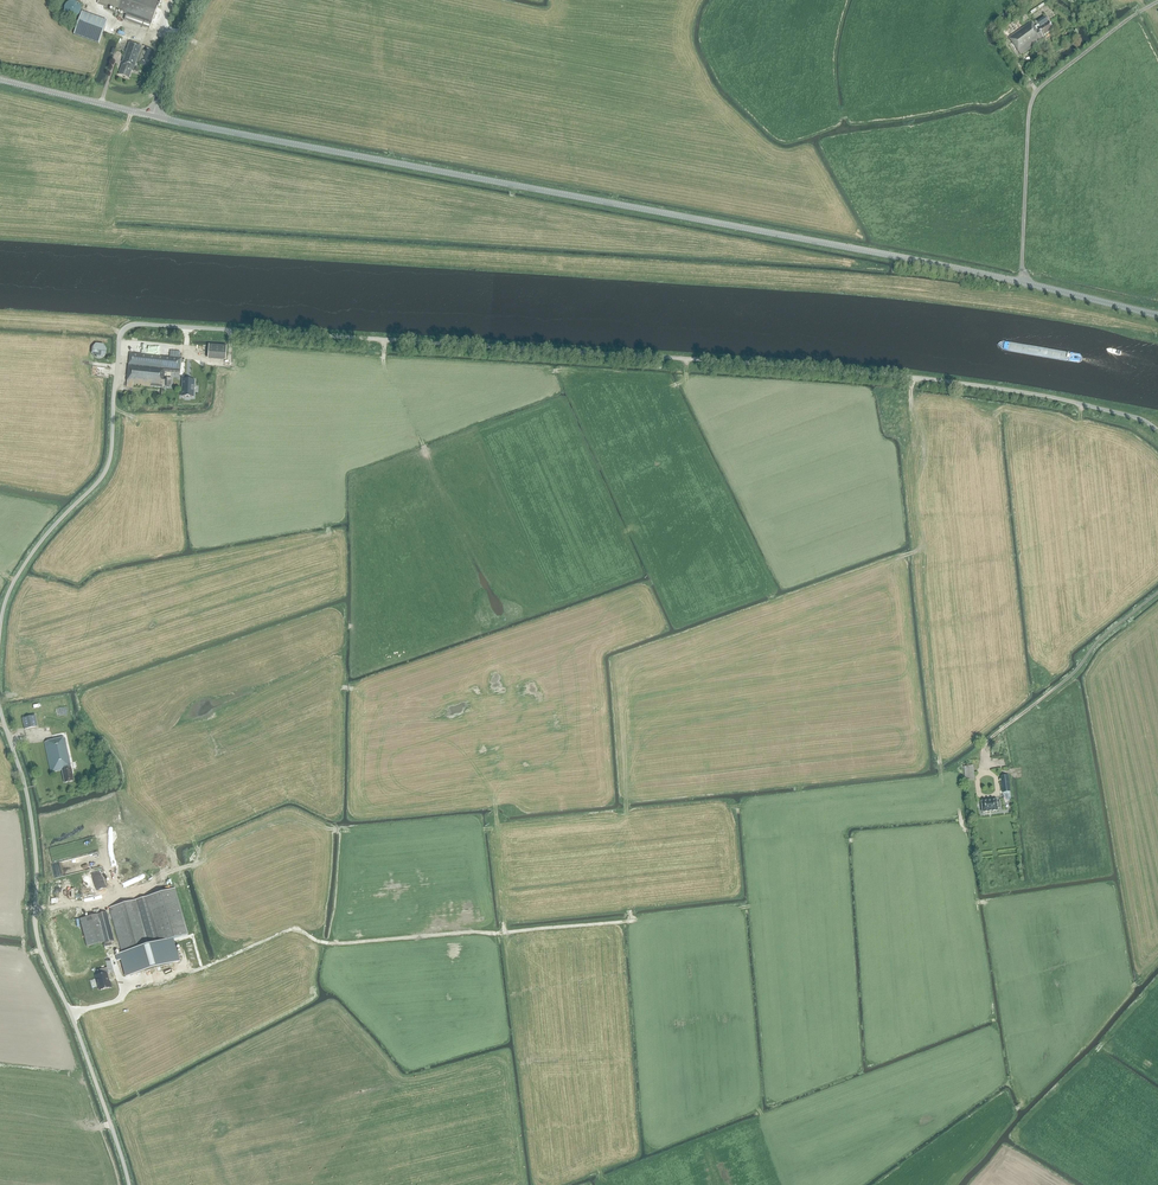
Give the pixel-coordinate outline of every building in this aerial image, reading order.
[(97,4),(126,14),(124,20),(149,29),(160,1),(158,0),(98,0),(97,4)] [(80,12),(81,9),(80,6),(79,4),(76,2),(74,1),(71,1),(68,2),(66,4),(64,6),(64,9),(64,12),(66,15),(68,17),(71,18),(74,18),(76,17),(79,15),(80,12)] [(108,22),(82,13),(75,34),(100,44),(108,22)] [(1034,27),(1031,22),(1022,28),(1016,20),(1002,30),(1020,56),(1035,46),(1034,45),(1037,42),(1037,43),(1040,41),(1039,40),(1040,40),(1043,38),(1042,36),(1052,29),(1048,22),(1044,18),(1037,23),(1036,21),(1034,23),(1036,26),(1034,27)] [(147,67),(153,50),(128,41),(121,62),(122,63),(118,74),(128,78),(131,70),(133,71),(134,67),(137,68),(138,64),(147,67)] [(95,344),(91,348),(91,353),(92,355),(93,357),(95,358),(101,359),(106,355),(106,350),(104,345),(95,344)] [(226,346),(208,344),(207,356),(225,358),(226,346)] [(179,374),(181,359),(129,353),(126,387),(133,388),(133,385),(162,388),(162,386),(179,387),(179,378),(164,377),(164,372),(179,374)] [(196,392),(198,375),(187,374),(185,391),(196,392)] [(37,726),(35,716),(22,718),(24,729),(37,726)] [(70,768),(69,761),(64,738),(44,742),(50,773),(62,770),(65,783),(73,781),(70,768)] [(965,782),(975,781),(973,765),(963,767),(965,782)] [(1011,800),(1008,775),(1001,776),(1004,801),(1011,800)] [(997,802),(997,799),(981,801),(982,813),(998,811),(998,808),(1001,808),(1000,802),(997,802)] [(108,830),(104,831),(110,853),(114,852),(108,830)] [(58,845),(49,847),(53,862),(63,860),(58,845)] [(175,889),(108,908),(121,953),(114,955),(115,959),(120,957),(126,976),(178,961),(172,939),(188,935),(175,889)] [(106,912),(80,919),(87,946),(104,942),(104,944),(111,942),(114,942),(106,912)] [(113,946),(105,946),(106,961),(114,960),(113,946)] [(69,966),(75,964),(73,956),(66,958),(69,966)] [(97,976),(95,976),(98,991),(110,988),(108,982),(107,982),(105,974),(107,973),(106,968),(96,971),(97,976)]
